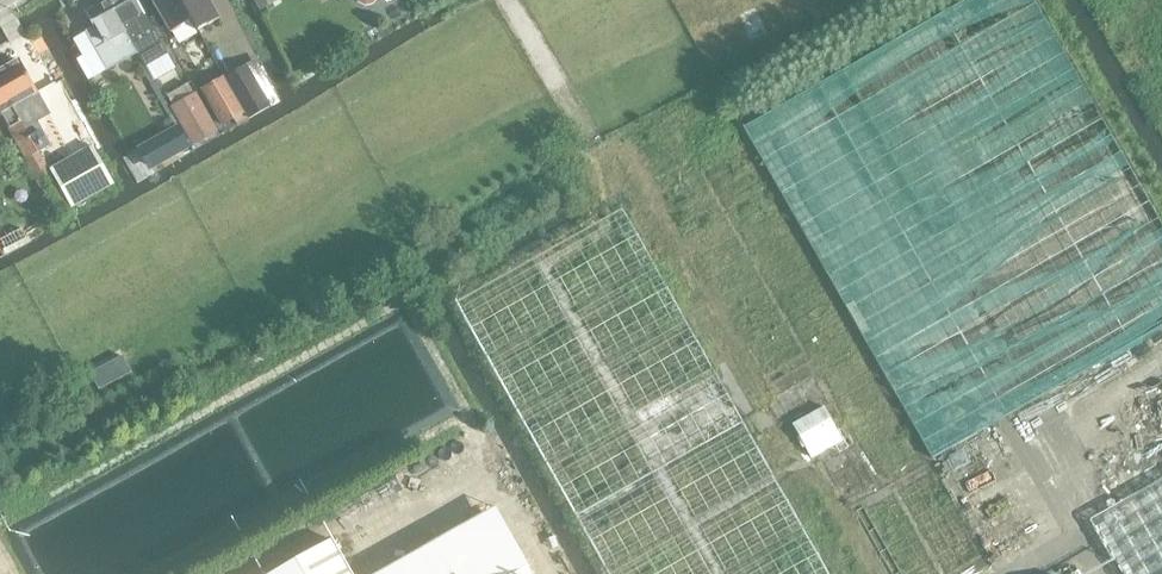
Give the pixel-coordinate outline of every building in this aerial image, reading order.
[(108,0),(107,0),(86,12),(94,26),(86,31),(108,69),(137,52),(108,0)] [(148,18),(153,15),(145,0),(108,0),(137,52),(145,65),(167,52),(148,18)] [(181,0),(152,0),(171,32),(192,21),(198,31),(199,30),(181,0)] [(209,0),(181,0),(199,30),(219,18),(209,0)] [(276,0),(256,0),(261,9),(276,0)] [(38,93),(19,60),(0,70),(0,84),(12,106),(37,151),(50,145),(32,115),(31,115),(23,101),(38,93)] [(266,99),(246,64),(225,76),(245,111),(266,99)] [(223,77),(202,89),(223,124),(243,112),(223,77)] [(188,82),(167,95),(173,105),(194,92),(188,82)] [(0,84),(0,112),(1,112),(12,133),(11,133),(25,158),(37,151),(12,106),(0,84)] [(195,95),(174,107),(193,141),(215,128),(195,95)] [(178,125),(141,146),(153,167),(190,146),(178,125)] [(93,145),(50,169),(72,207),(114,183),(93,145)] [(1161,327),(1161,215),(1144,180),(1116,195),(1132,198),(1139,194),(1147,209),(1145,225),(1156,247),(1150,246),(1131,256),(1119,254),(1122,260),(1119,277),(1112,276),(1093,285),(1090,304),(1098,320),(1089,325),(1083,356),(1067,365),(1020,356),(1027,370),(1024,386),(1030,397),(1161,327)] [(454,303),(607,573),(827,573),(621,209),(454,303)] [(99,385),(131,369),(123,353),(91,369),(99,385)] [(810,454),(845,438),(829,403),(794,418),(810,454)] [(1091,520),(1121,573),(1161,573),(1161,480),(1091,520)] [(253,573),(351,573),(327,532),(253,573)] [(520,563),(501,573),(526,573),(520,563)]
